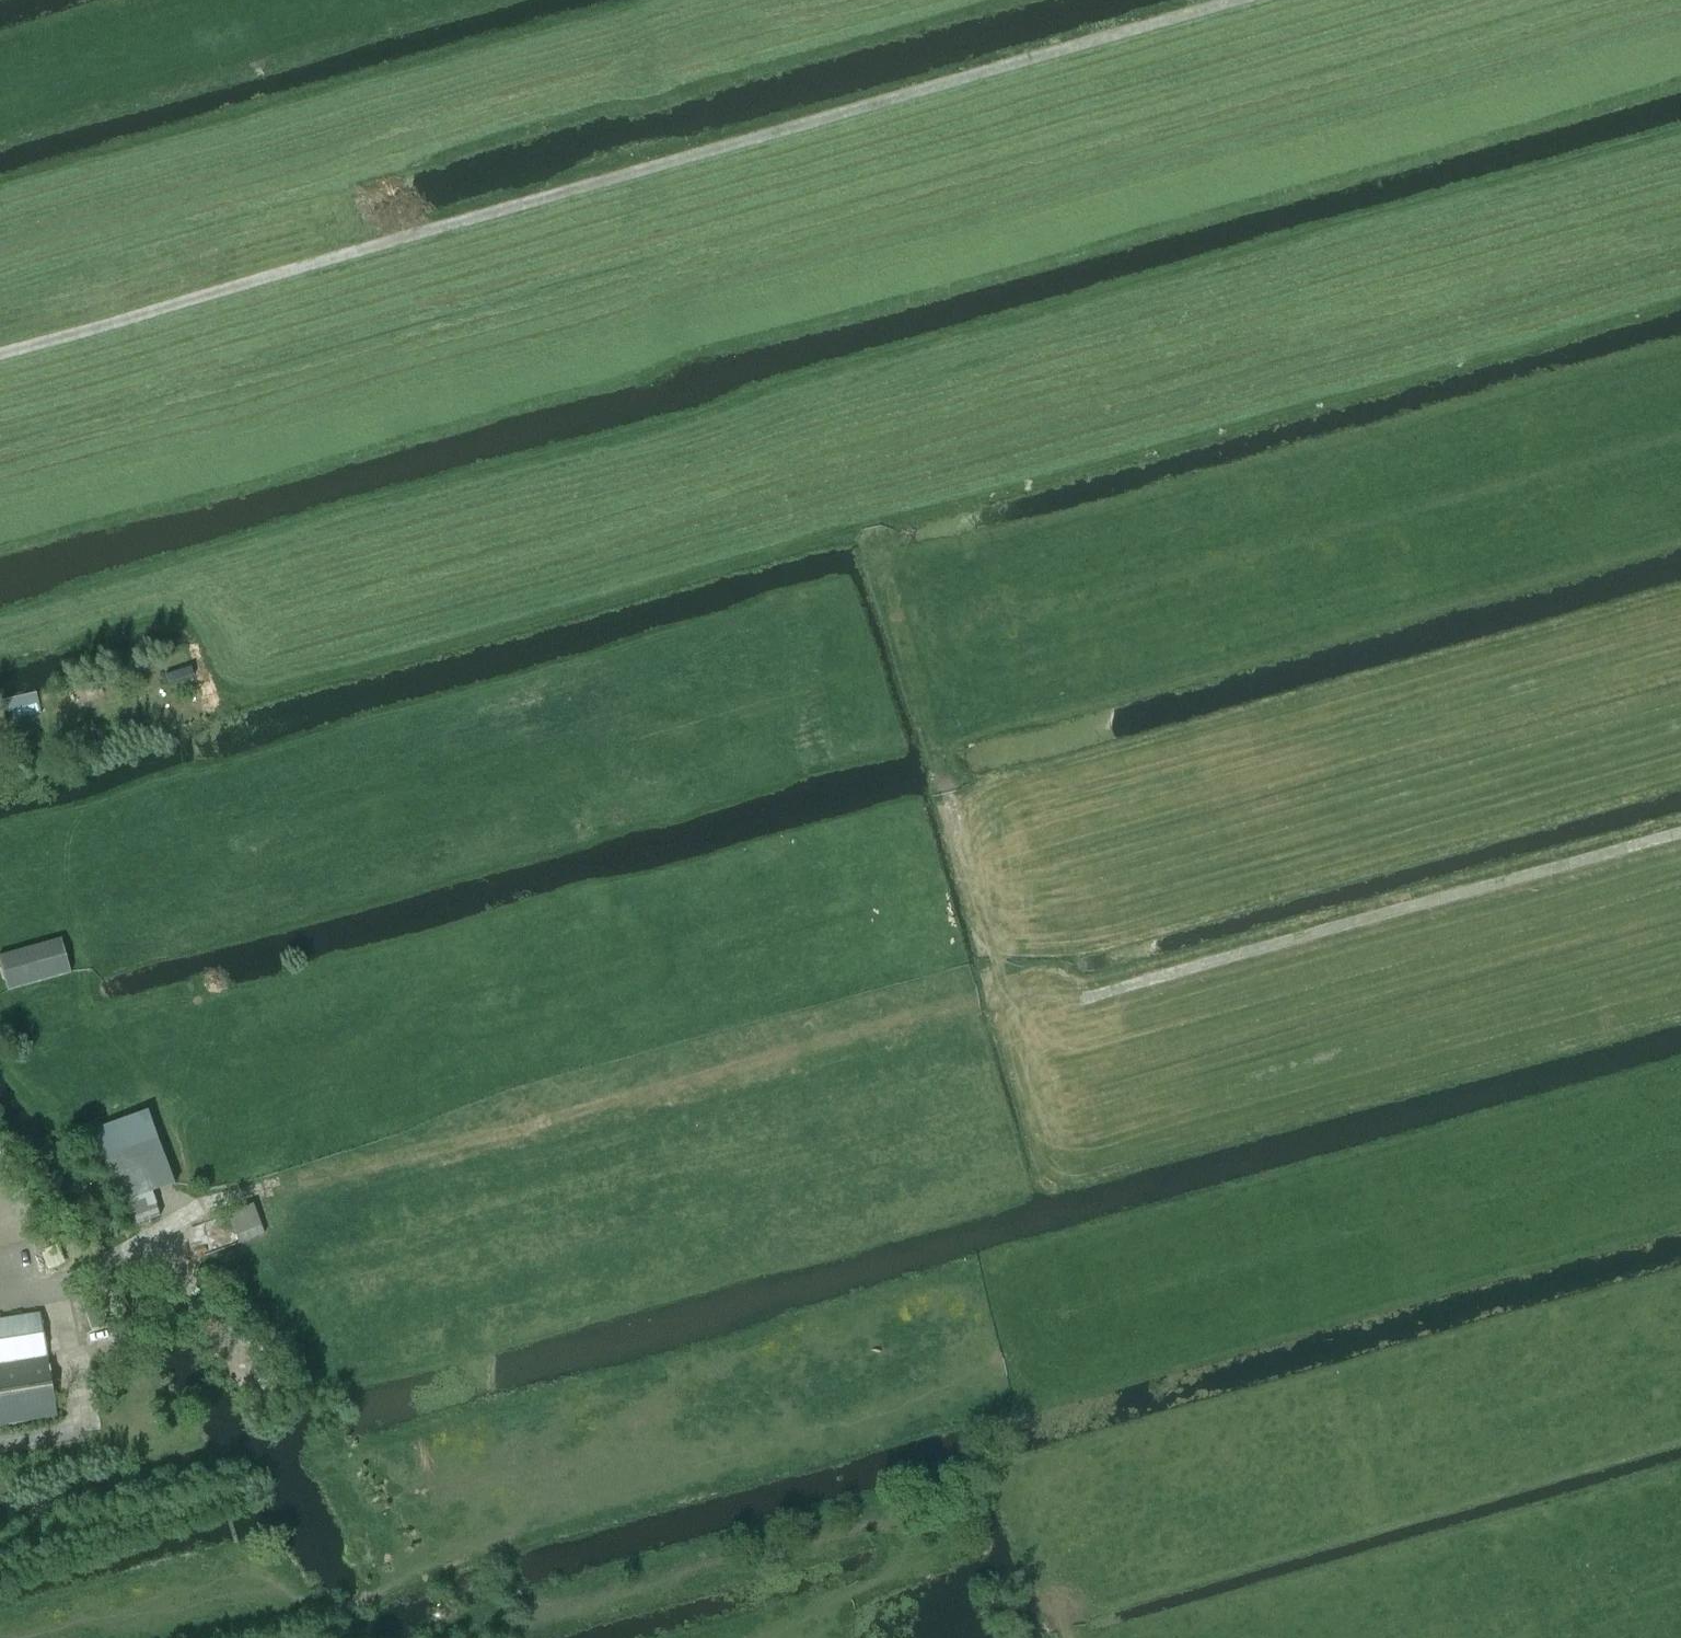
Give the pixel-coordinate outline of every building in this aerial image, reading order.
[(9,990),(71,971),(61,939),(0,958),(0,960),(9,990)] [(92,1133),(107,1170),(120,1205),(175,1183),(148,1111),(92,1133)] [(57,1416),(54,1396),(41,1314),(0,1320),(0,1425),(57,1416)]
